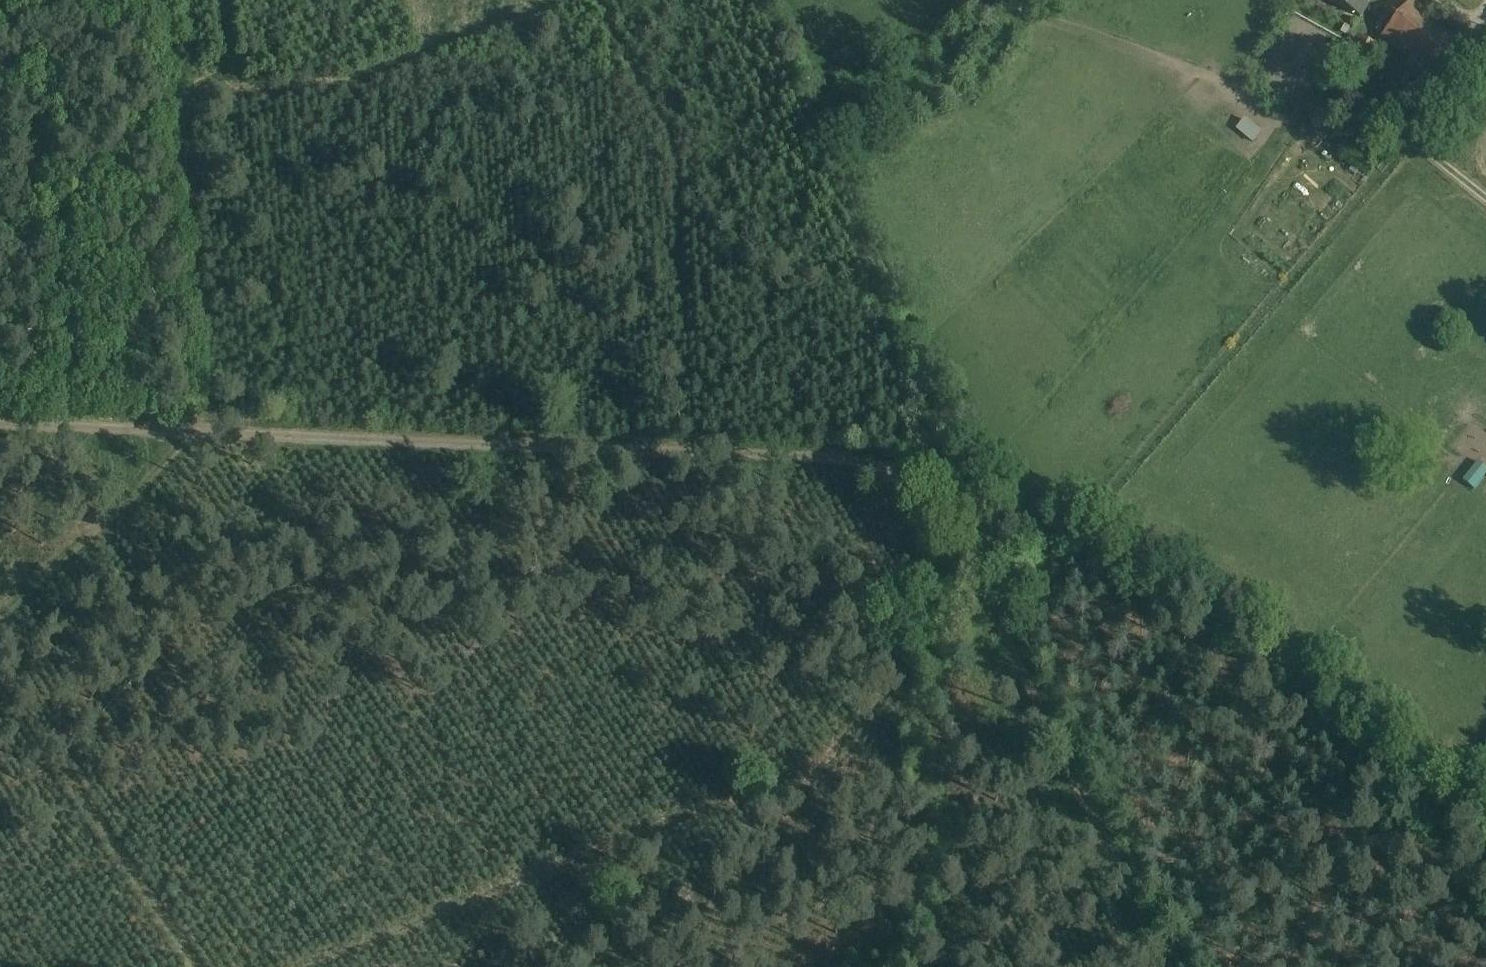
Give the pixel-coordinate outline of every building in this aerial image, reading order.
[(1342,3),(1366,17),(1375,0),(1336,0),(1342,3)] [(1417,1),(1387,36),(1445,85),(1475,50),(1417,1)] [(1383,50),(1357,35),(1342,61),(1368,76),(1383,50)]
